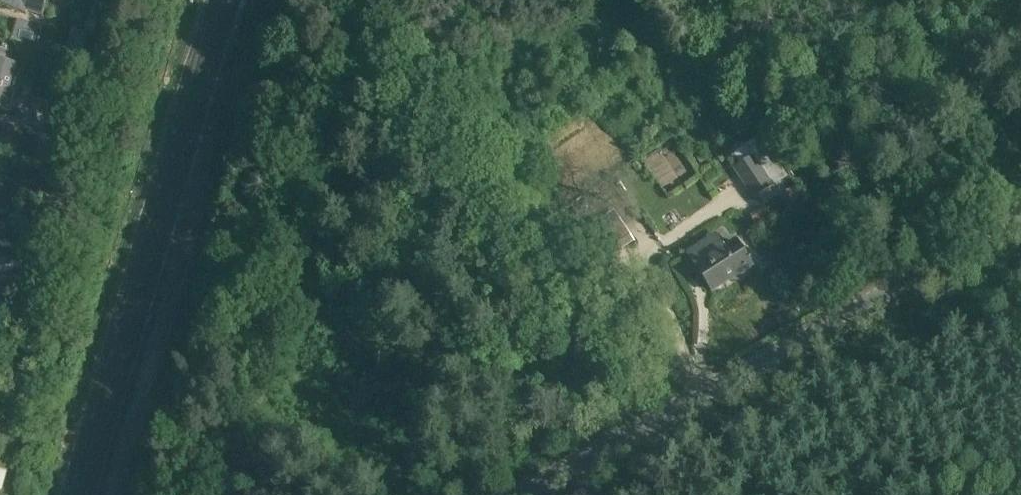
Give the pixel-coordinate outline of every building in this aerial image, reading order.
[(26,14),(27,12),(43,16),(47,0),(0,0),(0,7),(20,13),(26,14)] [(13,50),(0,46),(0,108),(11,112),(17,91),(11,89),(17,66),(9,64),(13,50)] [(54,73),(62,83),(69,77),(62,67),(54,73)] [(702,151),(695,156),(701,165),(708,160),(702,151)] [(735,168),(734,169),(753,200),(775,186),(755,156),(754,156),(735,168)] [(801,201),(793,188),(781,196),(789,209),(801,201)] [(712,249),(693,260),(696,266),(705,280),(711,290),(752,265),(738,242),(727,249),(716,256),(712,249)]
